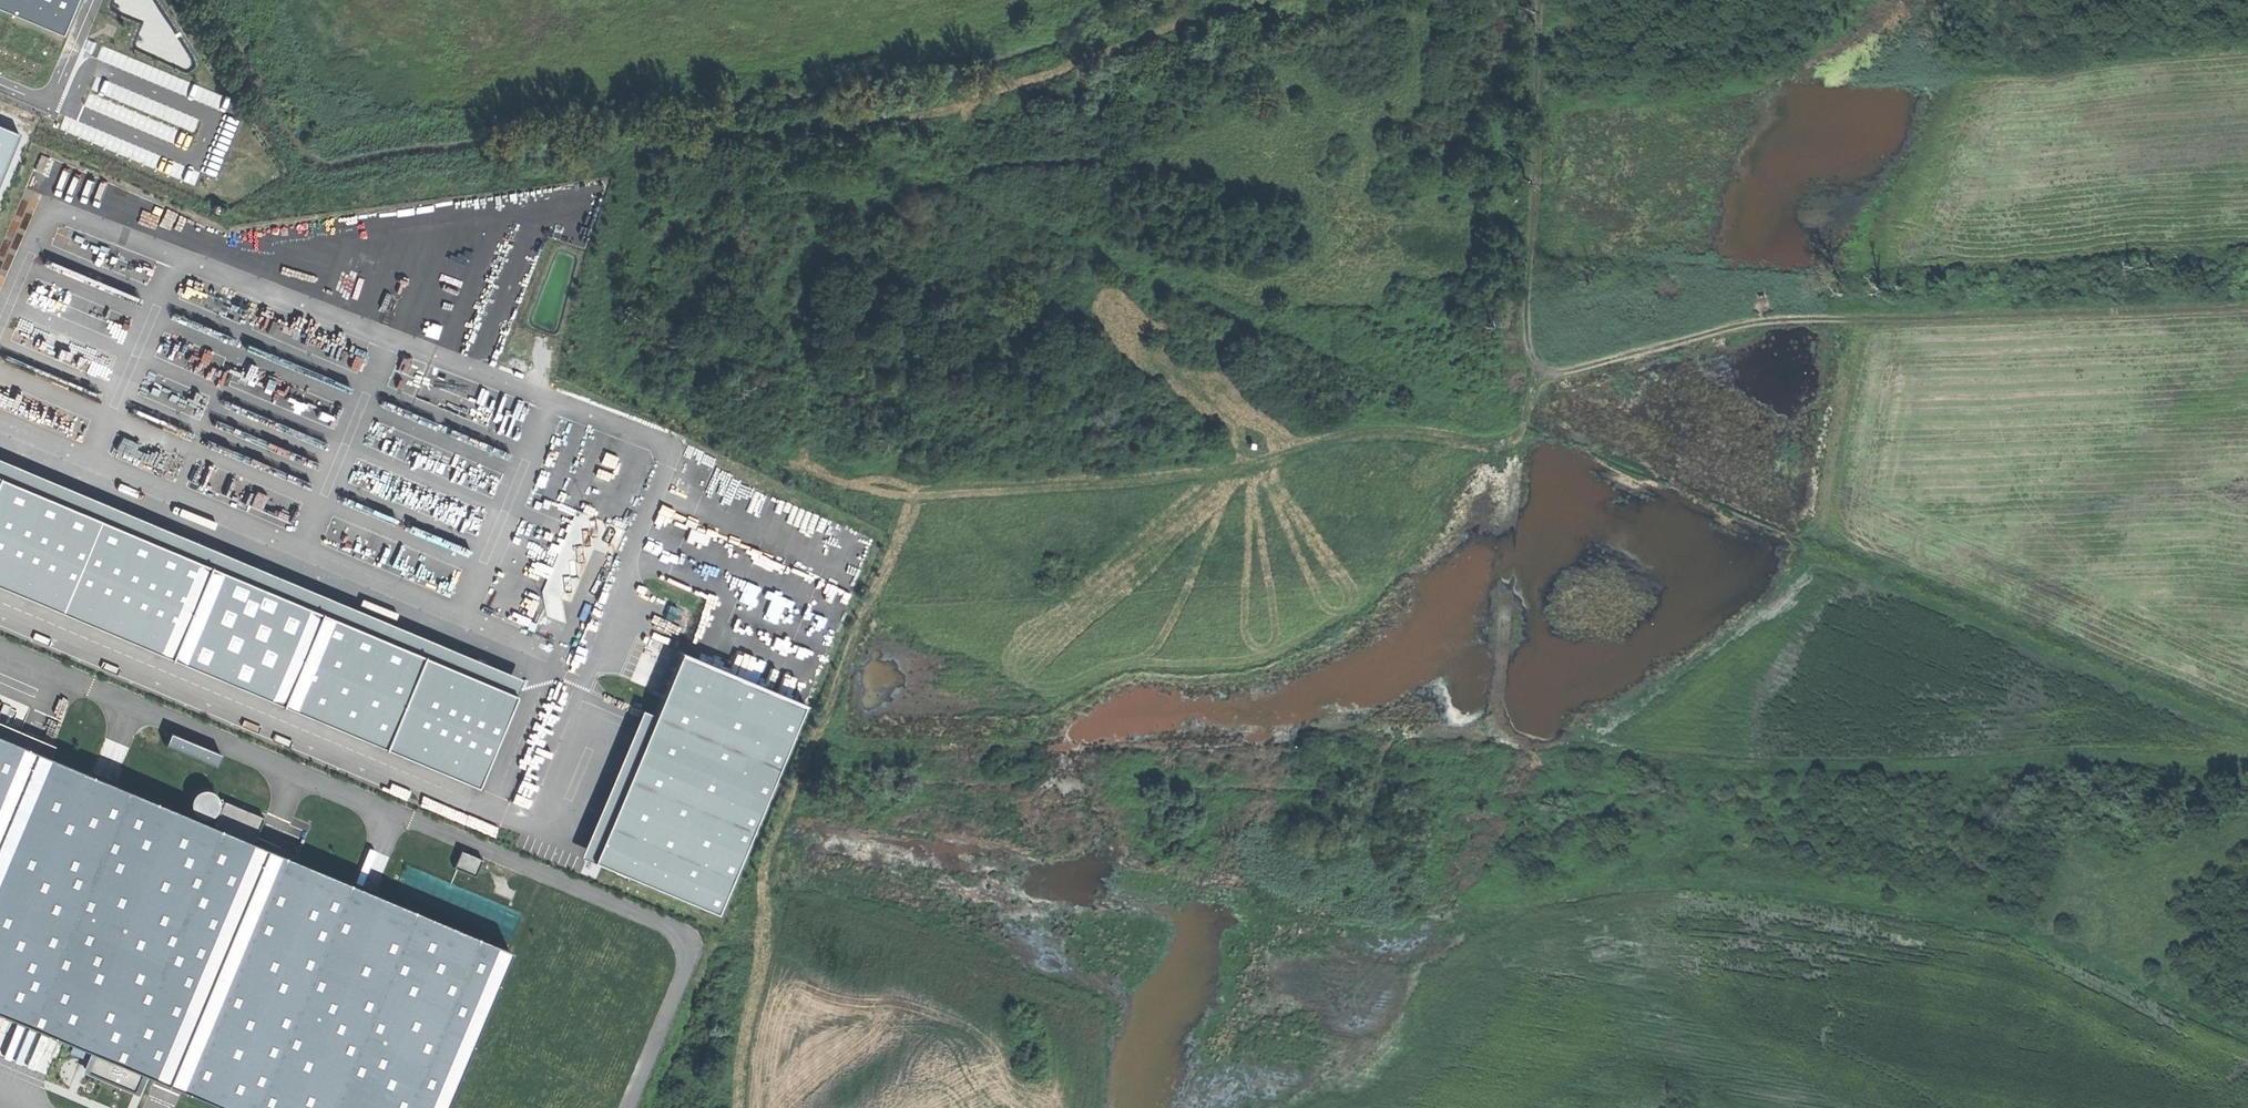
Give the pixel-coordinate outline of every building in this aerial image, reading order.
[(58,33),(72,0),(0,0),(0,8),(58,33)] [(0,127),(0,186),(21,136),(0,127)] [(480,785),(517,698),(0,479),(0,587),(480,785)] [(810,701),(678,646),(589,858),(721,913),(810,701)] [(174,732),(170,744),(219,764),(224,753),(174,732)] [(61,1039),(156,1079),(180,1089),(226,1107),(442,1107),(508,952),(374,896),(348,885),(277,856),(255,846),(112,787),(87,776),(47,760),(0,740),(0,1014),(61,1039)] [(463,851),(457,866),(475,873),(481,858),(463,851)]
